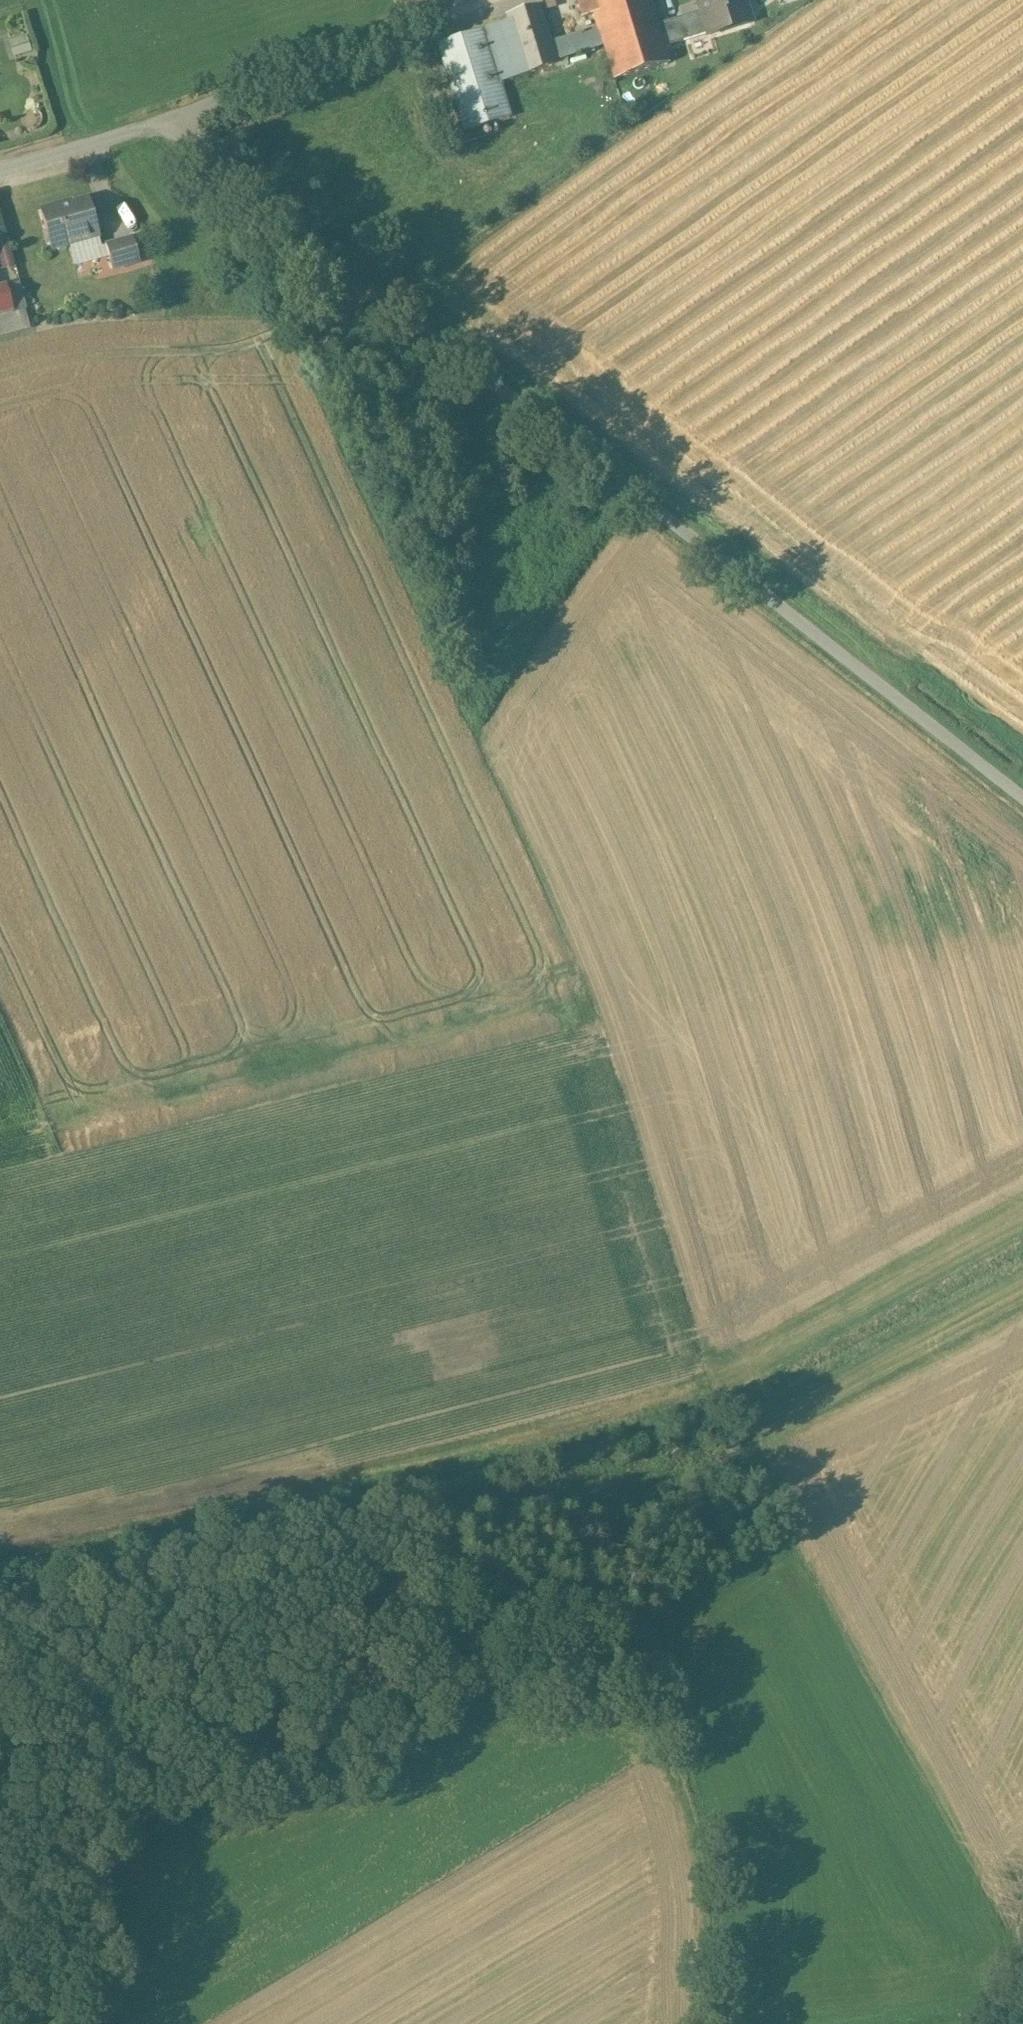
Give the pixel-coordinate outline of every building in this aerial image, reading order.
[(582,17),(594,13),(598,27),(603,45),(614,79),(669,62),(664,47),(708,33),(708,35),(750,22),(743,0),(698,0),(701,11),(657,25),(650,0),(576,0),(582,17)] [(537,6),(507,15),(509,22),(483,30),(499,82),(556,65),(549,43),(537,6)] [(598,27),(549,43),(554,60),(603,45),(598,27)] [(483,30),(437,44),(464,131),(510,117),(499,82),(483,30)] [(24,34),(8,40),(14,56),(31,50),(24,34)] [(88,200),(73,205),(72,202),(40,211),(51,248),(98,235),(88,200)] [(132,238),(106,245),(112,269),(139,261),(132,238)] [(0,244),(0,257),(10,254),(7,242),(0,244)] [(18,284),(6,287),(12,310),(14,315),(25,311),(26,311),(18,284)] [(12,310),(6,287),(0,289),(0,313),(12,310)] [(0,318),(0,337),(30,328),(25,311),(14,315),(0,318)]
